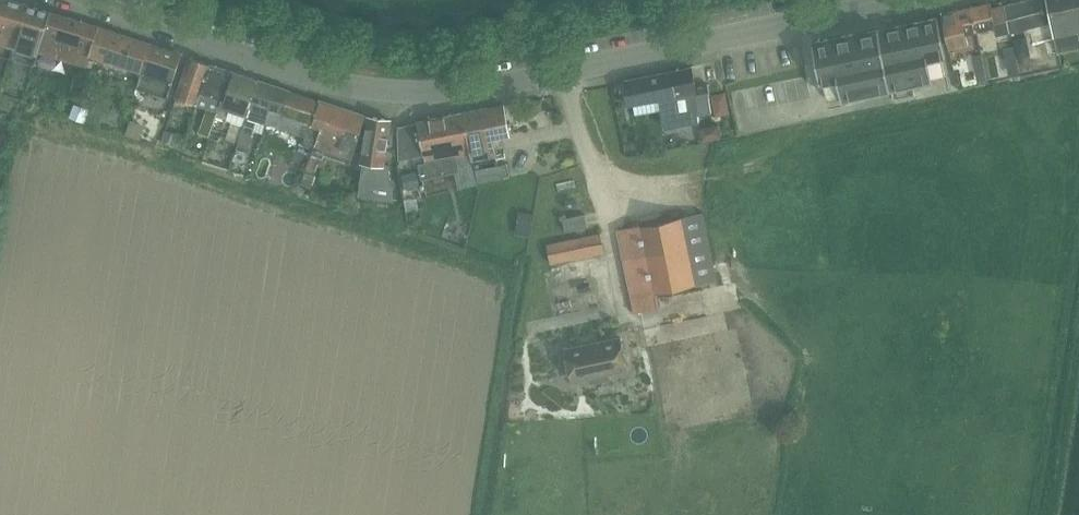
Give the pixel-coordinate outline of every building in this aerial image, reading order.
[(0,10),(0,43),(13,47),(27,5),(12,0),(3,0),(0,10)] [(1008,31),(1009,31),(1047,22),(1042,0),(1026,0),(1003,5),(1009,31),(1008,31)] [(1058,51),(1078,46),(1078,36),(1078,30),(1078,0),(1048,0),(1058,51)] [(970,7),(976,32),(994,28),(995,34),(1008,31),(1009,31),(1003,5),(990,8),(989,3),(970,7)] [(27,5),(13,47),(36,55),(37,51),(50,12),(27,5)] [(966,34),(976,32),(970,7),(941,14),(949,49),(968,45),(966,34)] [(50,12),(37,51),(40,52),(37,64),(52,69),(55,57),(87,66),(91,55),(99,27),(50,12)] [(948,67),(937,18),(878,31),(877,29),(868,31),(817,41),(809,43),(820,88),(845,83),(851,109),(929,91),(926,78),(925,71),(948,67)] [(91,55),(141,72),(149,43),(99,27),(91,55)] [(1025,35),(1012,38),(1014,45),(1016,57),(1030,54),(1025,35)] [(136,86),(138,87),(167,97),(182,54),(149,43),(141,72),(138,82),(136,86)] [(1014,45),(1002,48),(1005,59),(1006,59),(1016,57),(1014,45)] [(982,69),(979,51),(965,54),(969,72),(982,69)] [(189,57),(176,96),(197,103),(210,64),(189,57)] [(197,103),(197,105),(207,108),(213,110),(218,111),(222,97),(225,98),(233,72),(210,64),(197,103)] [(694,86),(690,67),(624,80),(629,105),(658,99),(664,127),(699,120),(697,114),(711,111),(706,84),(694,86)] [(218,111),(216,115),(217,115),(226,118),(226,119),(231,120),(225,138),(237,142),(243,124),(246,114),(250,102),(256,85),(258,80),(257,80),(234,73),(234,72),(233,72),(225,98),(222,97),(218,111)] [(237,142),(235,149),(244,152),(246,153),(248,147),(248,146),(253,130),(257,119),(266,122),(270,109),(283,113),(283,112),(290,91),(258,80),(256,85),(250,102),(246,114),(243,124),(237,142)] [(270,109),(266,122),(275,125),(292,130),(306,135),(303,144),(308,146),(314,145),(314,146),(315,146),(322,127),(313,124),(321,101),(319,101),(290,91),(283,112),(283,113),(270,109)] [(321,101),(313,124),(322,127),(315,146),(348,157),(352,158),(366,116),(321,101)] [(75,104),(70,118),(85,123),(90,109),(75,104)] [(504,105),(464,113),(472,154),(472,158),(474,169),(475,169),(478,182),(478,184),(479,183),(504,178),(512,177),(510,168),(509,163),(501,164),(497,165),(496,159),(495,155),(495,154),(491,137),(510,133),(504,105)] [(203,119),(201,124),(212,128),(213,123),(216,115),(218,111),(213,110),(207,108),(203,119)] [(424,154),(406,158),(407,167),(419,165),(421,177),(455,170),(459,170),(457,157),(470,155),(472,154),(464,113),(463,113),(417,122),(417,123),(419,129),(424,154)] [(360,176),(358,194),(371,196),(392,198),(389,166),(383,166),(385,158),(389,129),(390,120),(367,117),(361,162),(362,163),(360,176)] [(417,123),(399,126),(400,159),(406,158),(424,154),(419,129),(417,123)] [(165,130),(162,141),(171,145),(175,133),(165,130)] [(311,154),(305,170),(306,171),(314,174),(317,166),(318,165),(321,157),(311,154)] [(300,185),(310,188),(315,175),(305,172),(300,185)] [(412,173),(402,175),(405,188),(415,186),(419,185),(416,172),(412,173)] [(518,211),(514,233),(530,236),(535,214),(518,211)] [(717,280),(702,212),(616,230),(633,313),(658,308),(655,293),(717,280)] [(565,232),(588,227),(585,214),(562,219),(565,232)] [(600,233),(569,239),(546,244),(550,264),(604,252),(600,233)] [(572,382),(590,379),(591,383),(611,379),(610,375),(628,370),(621,336),(564,347),(572,382)]
